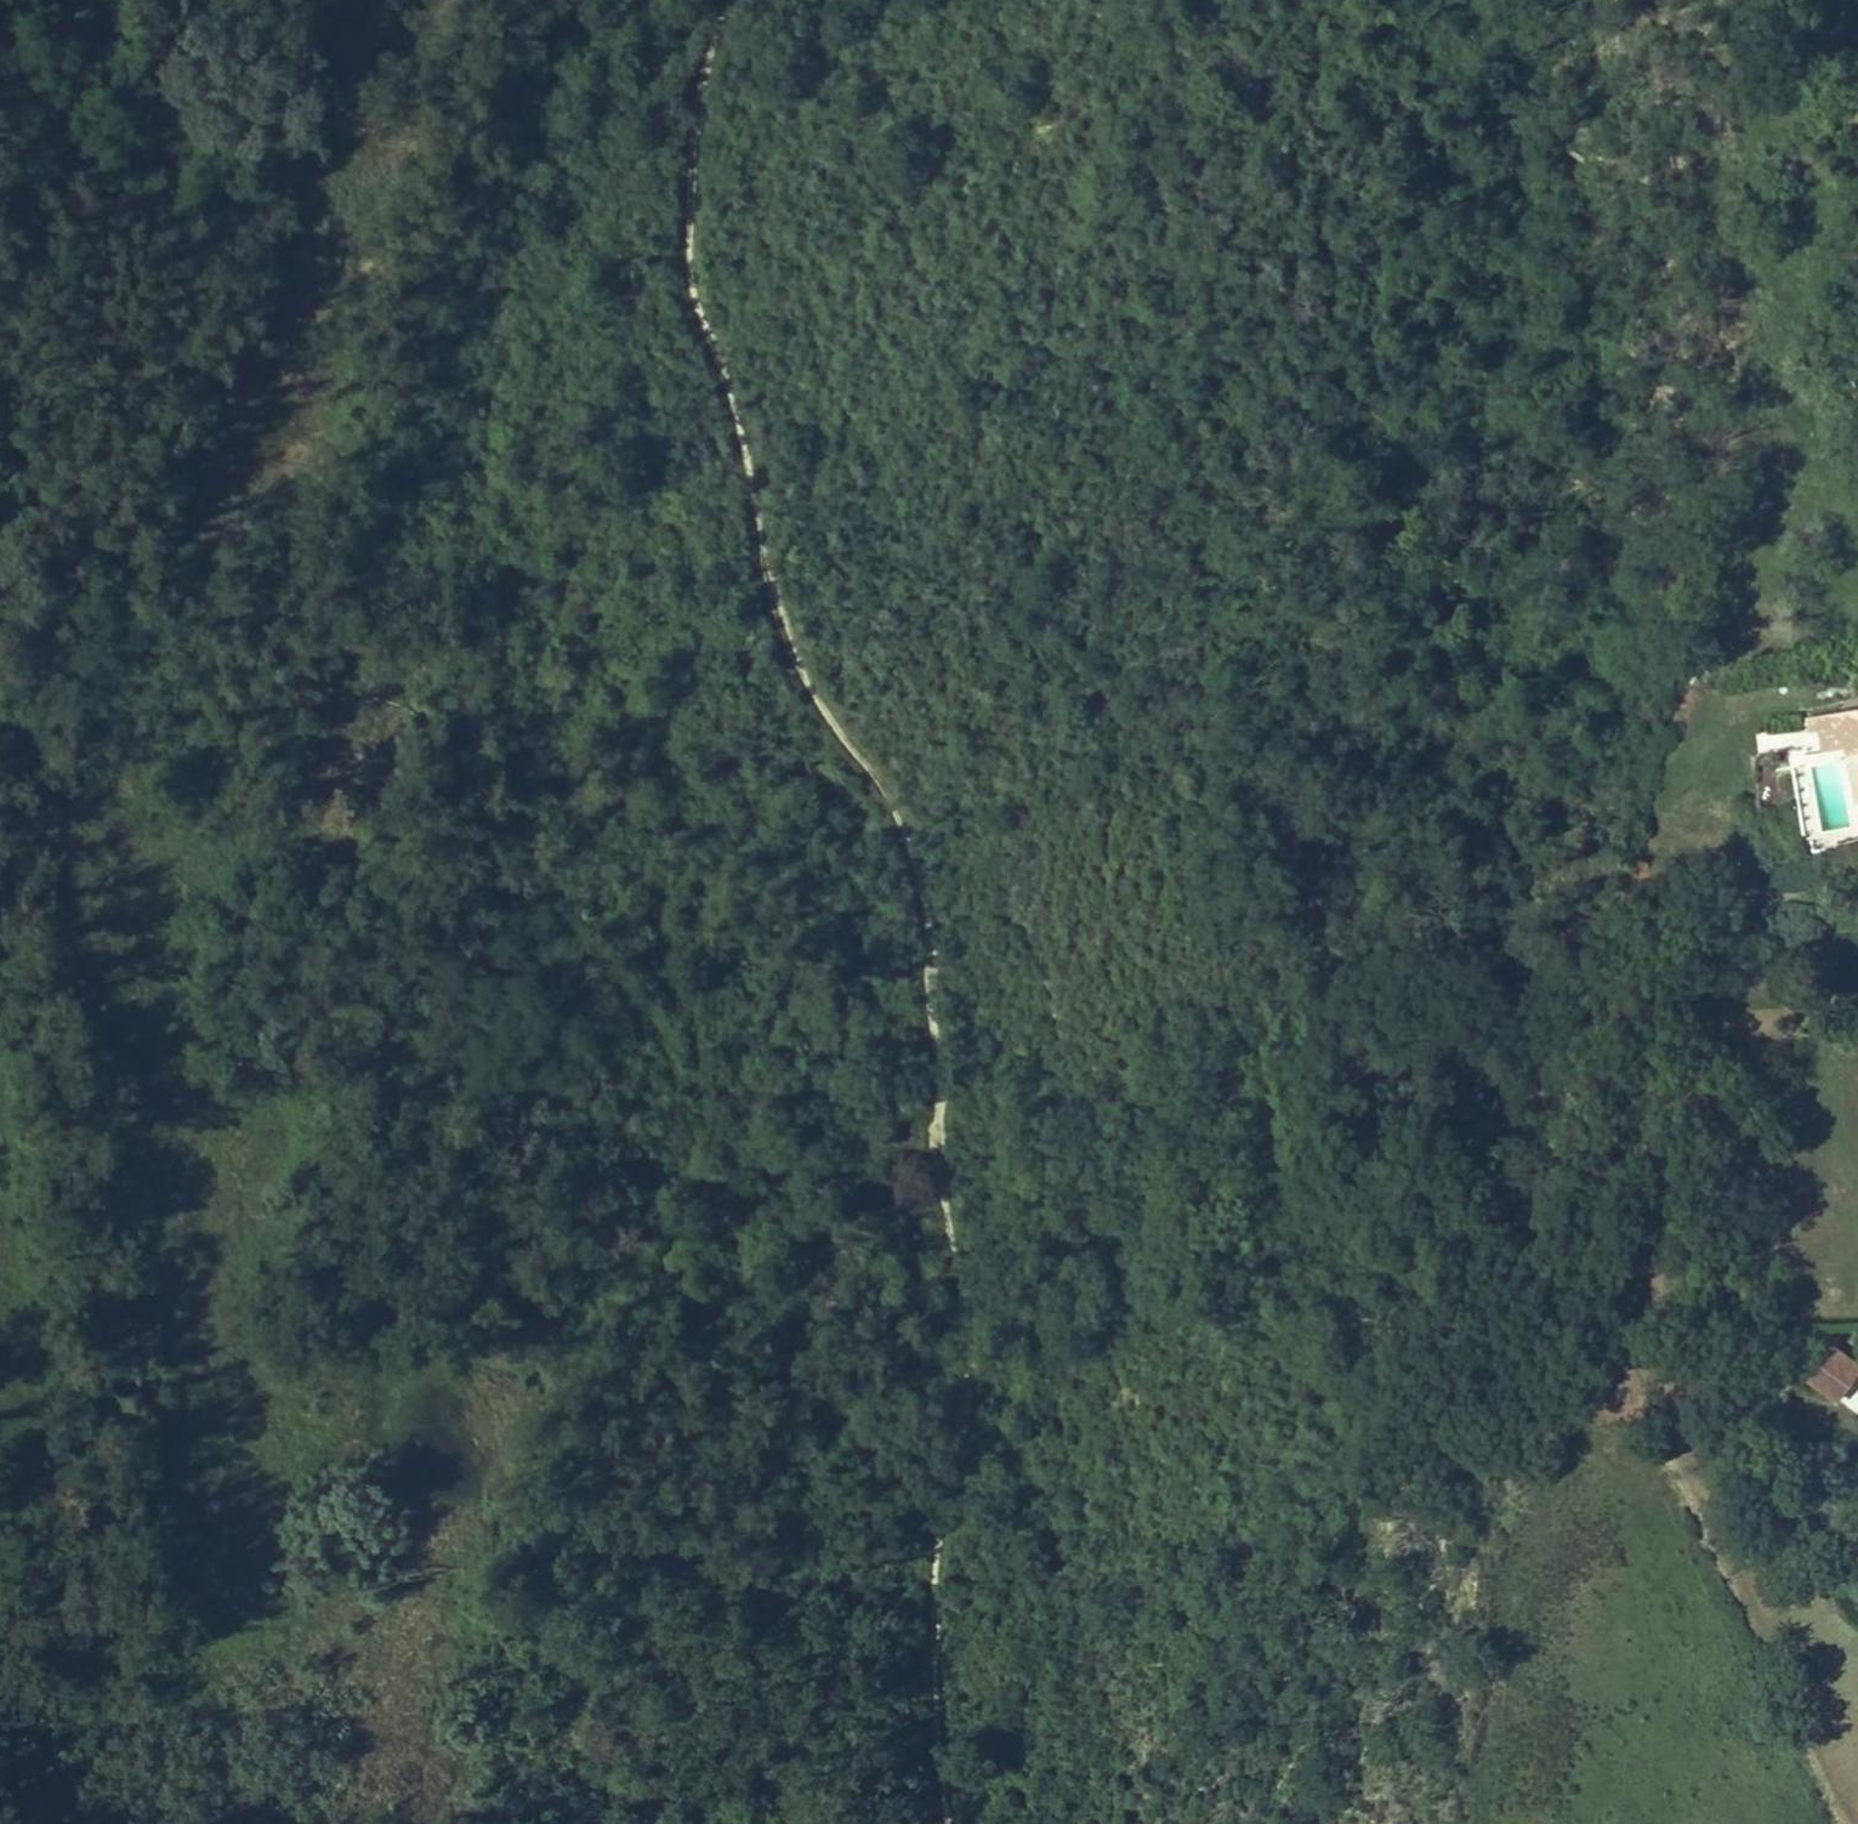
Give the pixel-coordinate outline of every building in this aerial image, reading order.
[(1852,726),(1823,732),(1839,822),(1854,820),(1857,818),(1857,752),(1852,726)] [(1839,822),(1823,732),(1777,741),(1780,754),(1789,754),(1793,773),(1810,769),(1819,824),(1839,822)] [(1808,1363),(1788,1391),(1819,1414),(1838,1388),(1808,1363)] [(1850,1562),(1857,1568),(1857,1550),(1850,1562)]
